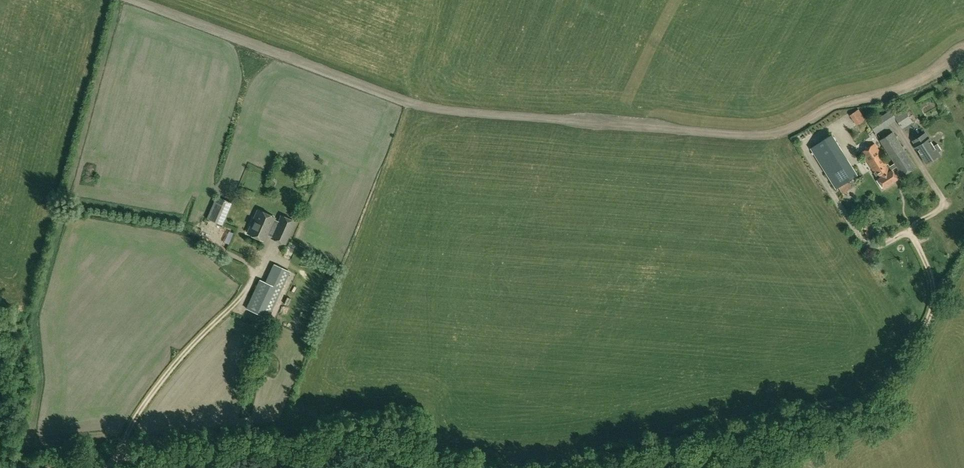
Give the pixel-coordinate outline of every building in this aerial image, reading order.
[(902,129),(913,122),(904,108),(893,114),(902,129)] [(853,114),(860,126),(869,121),(863,109),(853,114)] [(895,163),(892,165),(894,168),(896,167),(902,176),(915,168),(893,132),(880,140),(895,163)] [(925,133),(913,141),(917,146),(916,147),(926,163),(933,159),(935,160),(938,158),(938,156),(939,155),(938,153),(941,151),(937,144),(934,146),(929,138),(928,139),(925,133)] [(811,148),(837,189),(856,177),(839,150),(841,148),(832,135),(811,148)] [(894,168),(892,165),(889,166),(875,144),(861,153),(884,189),(898,180),(891,170),(894,168)] [(842,186),(846,195),(857,189),(853,181),(842,186)] [(216,196),(206,218),(222,225),(231,202),(216,196)] [(258,209),(249,232),(266,239),(270,231),(274,233),(273,236),(286,242),(296,220),(282,214),(279,222),(275,220),(276,216),(258,209)] [(274,264),(265,282),(260,280),(246,308),(268,319),(290,272),(274,264)]
